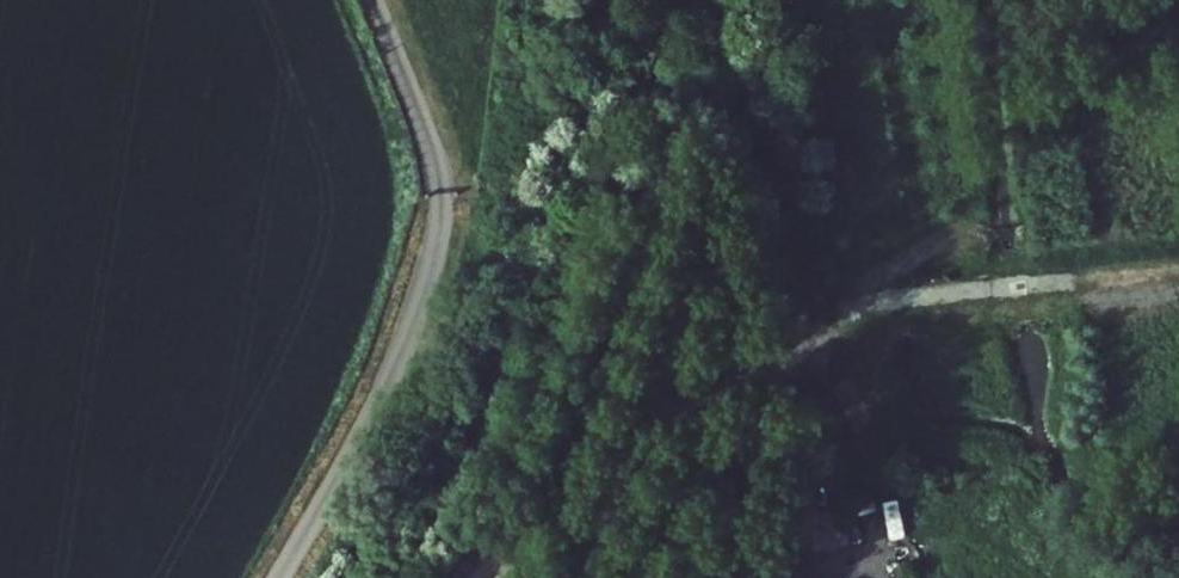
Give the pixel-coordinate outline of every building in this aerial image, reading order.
[(792,512),(796,551),(839,546),(834,507),(792,512)]
